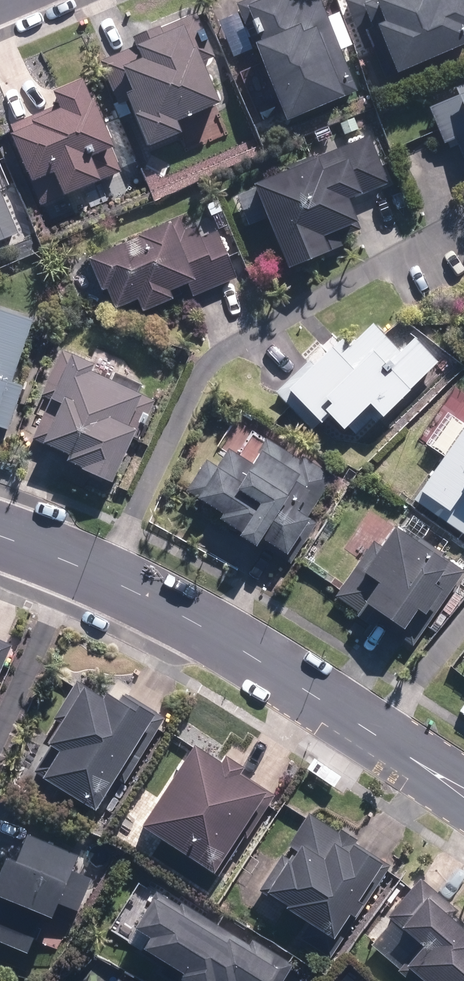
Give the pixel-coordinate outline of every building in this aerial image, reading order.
[(292,119),(357,94),(321,0),(247,0),(292,119)] [(463,42),(463,0),(346,0),(345,0),(357,30),(362,28),(385,83),(402,76),(399,69),(463,42)] [(214,41),(202,10),(142,34),(149,55),(108,70),(119,100),(113,102),(120,118),(140,111),(152,143),(175,134),(182,153),(227,136),(214,102),(224,99),(204,45),(214,41)] [(255,49),(242,11),(216,20),(229,58),(255,49)] [(123,166),(89,76),(58,87),(64,103),(8,124),(30,183),(60,172),(65,187),(123,166)] [(456,82),(459,92),(434,101),(447,139),(460,134),(463,146),(463,79),(456,82)] [(390,181),(371,134),(257,180),(290,263),(344,242),(339,229),(362,220),(352,196),(390,181)] [(10,239),(0,210),(0,242),(10,239)] [(186,227),(180,212),(91,251),(107,287),(112,285),(120,304),(140,295),(144,306),(179,291),(177,287),(191,280),(196,292),(245,271),(226,228),(205,237),(198,222),(186,227)] [(8,430),(23,385),(14,382),(35,317),(3,306),(0,315),(0,427),(8,430)] [(339,331),(279,389),(315,427),(335,408),(362,436),(442,358),(417,332),(401,347),(376,321),(352,345),(339,331)] [(84,353),(65,346),(31,431),(74,449),(71,457),(120,477),(156,389),(126,377),(132,361),(88,343),(84,353)] [(212,457),(193,485),(227,508),(222,515),(259,540),(267,529),(293,546),(316,512),(310,508),(334,473),(276,434),(258,461),(233,444),(220,463),(212,457)] [(450,515),(463,525),(463,437),(423,495),(450,515)] [(463,570),(463,562),(400,517),(384,541),(376,536),(336,595),(377,623),(388,607),(409,622),(423,602),(436,611),(463,570)] [(11,645),(0,640),(0,668),(11,645)] [(130,783),(166,720),(151,712),(157,702),(117,679),(109,692),(79,675),(57,713),(64,717),(51,740),(65,748),(50,775),(103,806),(120,777),(130,783)] [(230,756),(202,737),(148,817),(217,864),(242,828),(250,834),(275,797),(265,790),(267,787),(241,770),(248,761),(233,751),(230,756)] [(385,855),(314,809),(292,842),(300,847),(296,855),(288,850),(266,884),(338,932),(351,912),(356,915),(388,865),(381,860),(385,855)] [(12,845),(0,880),(0,934),(29,944),(37,923),(68,934),(88,875),(77,871),(87,844),(35,826),(26,850),(12,845)] [(452,906),(455,902),(425,875),(391,913),(397,919),(376,942),(419,980),(463,980),(463,918),(452,906)] [(160,889),(136,936),(191,966),(187,974),(200,980),(216,980),(219,977),(226,980),(281,980),(292,962),(160,889)]
